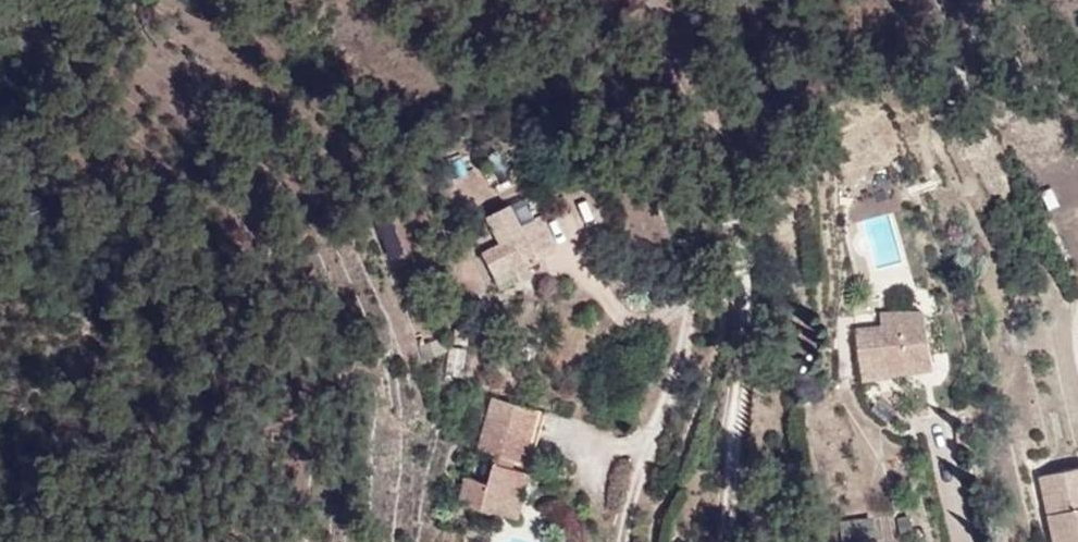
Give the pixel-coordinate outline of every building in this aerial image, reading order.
[(548,250),(536,220),(517,228),(508,208),(486,217),(497,245),(478,253),(488,275),(509,266),(512,273),(533,264),(530,258),(548,250)] [(387,255),(403,250),(392,215),(376,220),(387,255)] [(512,273),(509,266),(488,275),(493,289),(515,279),(512,273)] [(929,375),(924,321),(878,325),(879,346),(869,347),(872,380),(929,375)] [(522,522),(537,472),(525,468),(541,412),(490,398),(475,452),(499,458),(491,486),(468,479),(461,505),(522,522)] [(491,486),(499,458),(475,452),(468,479),(491,486)] [(1043,482),(1057,541),(1077,541),(1077,474),(1043,482)] [(840,540),(859,541),(876,541),(878,518),(842,515),(840,540)]
